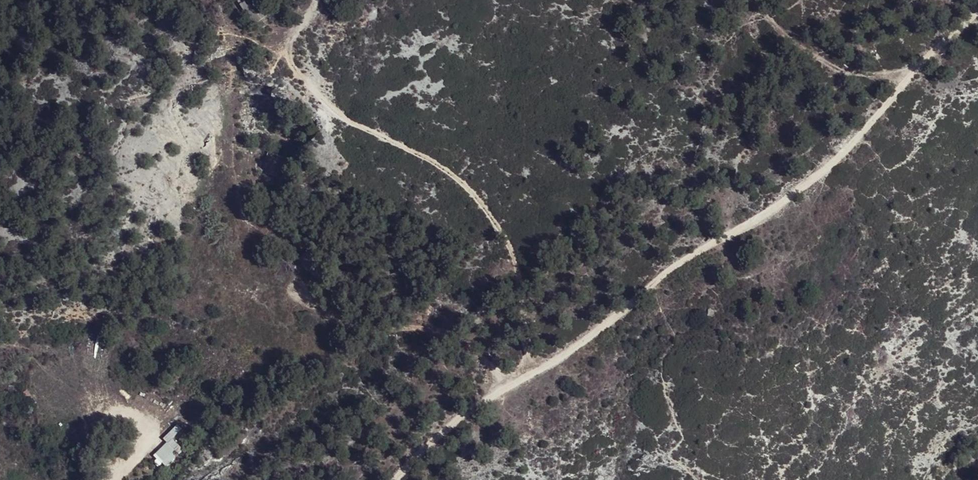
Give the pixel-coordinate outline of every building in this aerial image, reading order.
[(153,454),(165,466),(183,449),(169,435),(165,439),(167,441),(153,454)]
